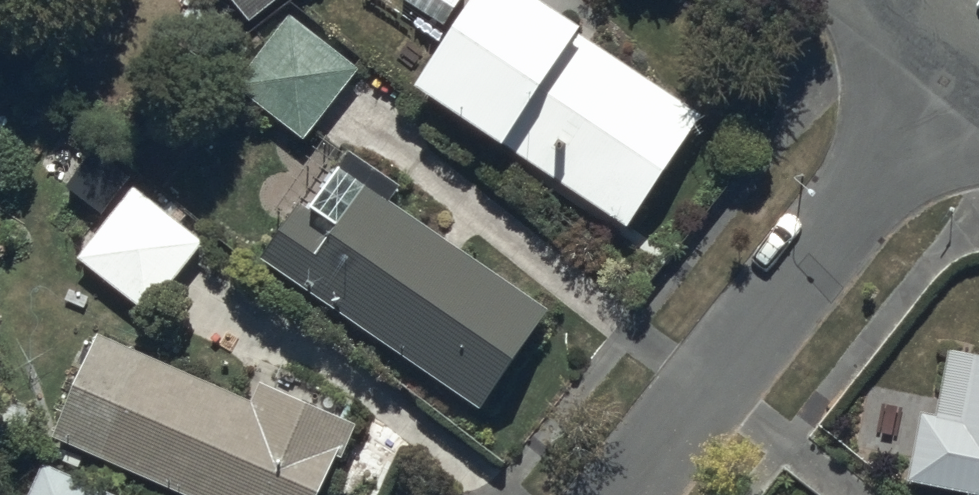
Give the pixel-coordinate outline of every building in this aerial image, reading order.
[(253,37),(296,0),(221,0),(253,37)] [(458,0),(407,0),(403,6),(449,37),(469,7),(458,0)] [(505,0),(488,0),(417,112),(627,245),(703,126),(505,0)] [(362,79),(287,24),(234,96),(309,151),(362,79)] [(484,427),(546,322),(390,215),(399,203),(353,172),(314,228),(298,217),(259,272),(484,427)] [(146,315),(204,240),(132,184),(74,259),(146,315)] [(98,335),(58,439),(186,494),(324,494),(356,422),(263,382),(253,404),(98,335)] [(947,368),(936,432),(921,429),(910,494),(978,494),(978,373),(947,368)] [(45,464),(32,494),(120,494),(45,464)]
